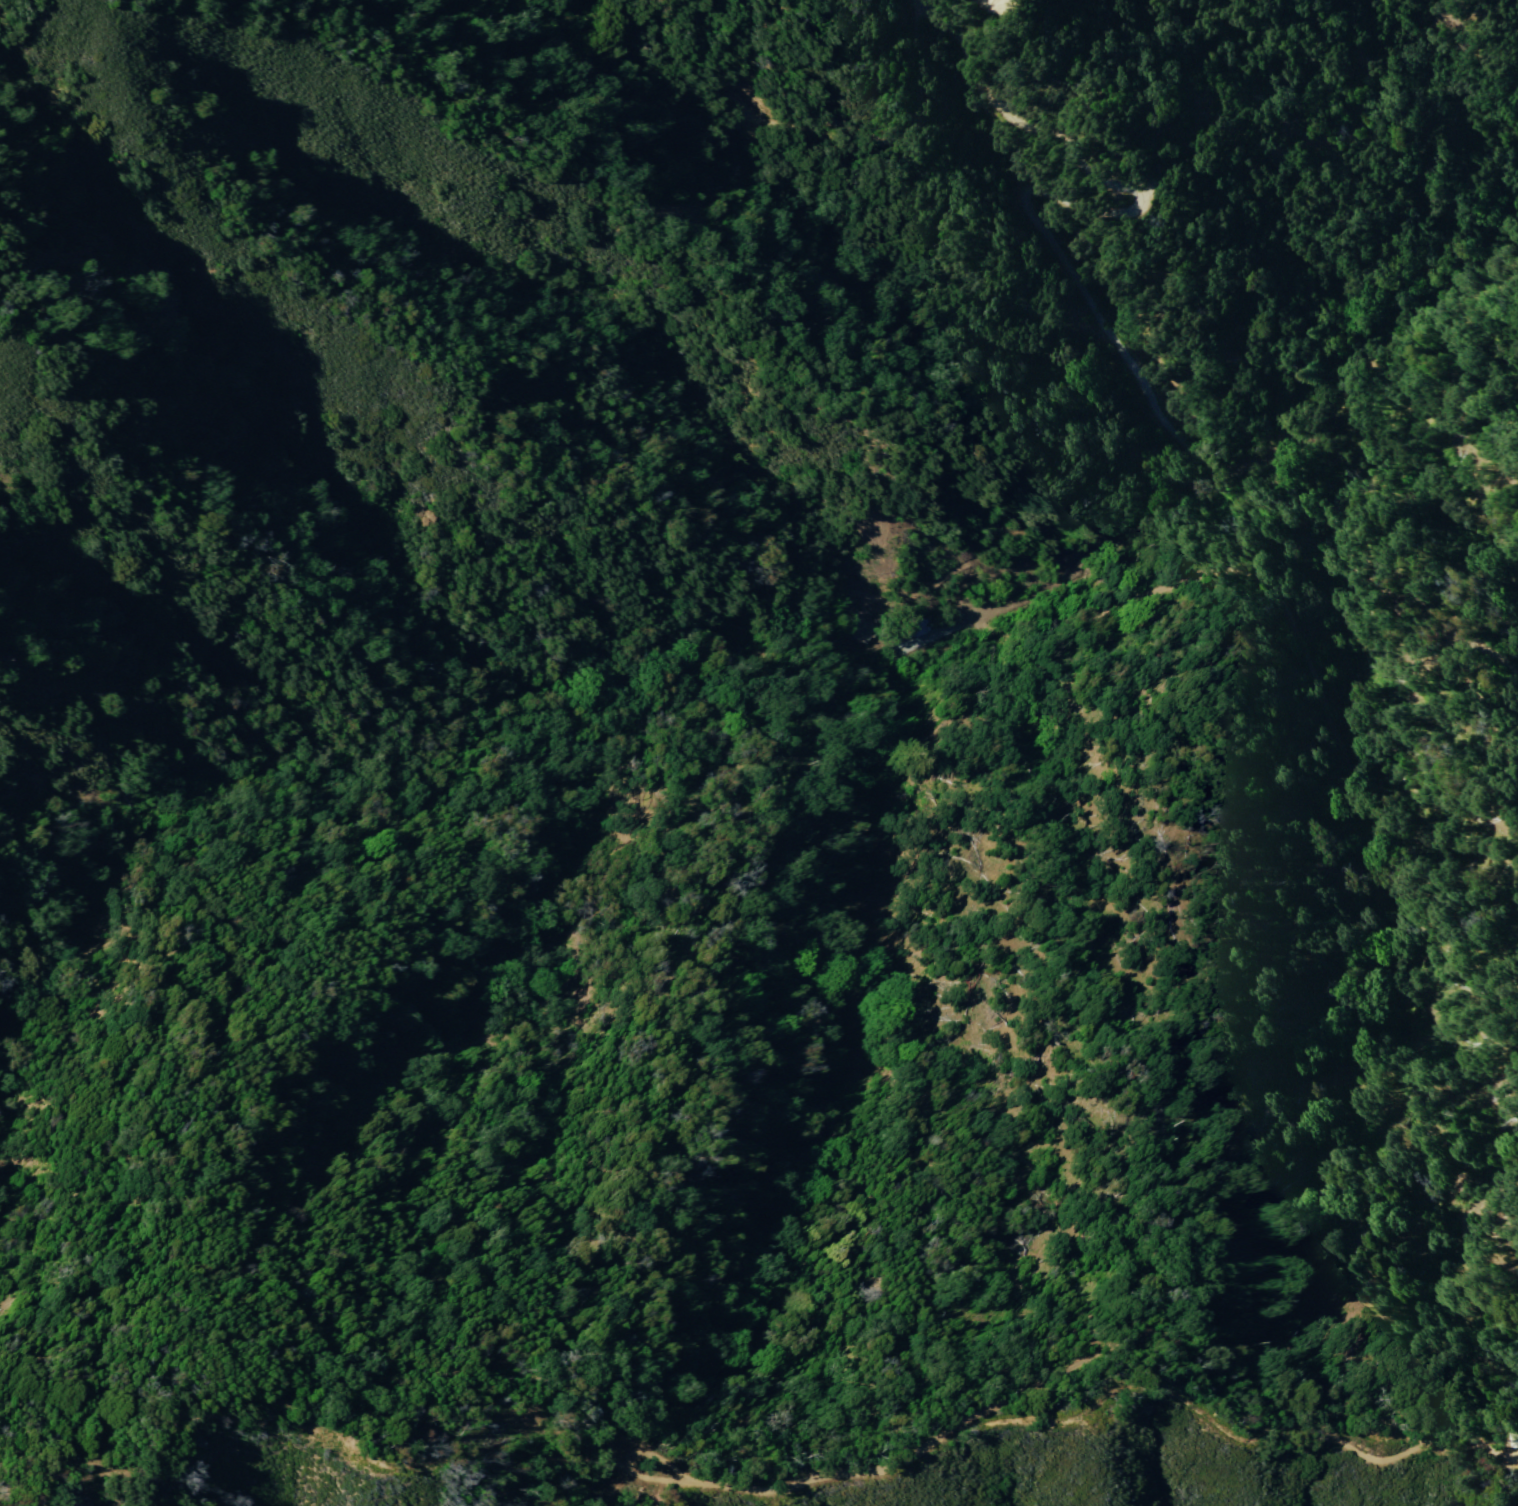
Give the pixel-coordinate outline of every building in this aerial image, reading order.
[(926,632),(921,618),(900,624),(905,638),(926,632)]
